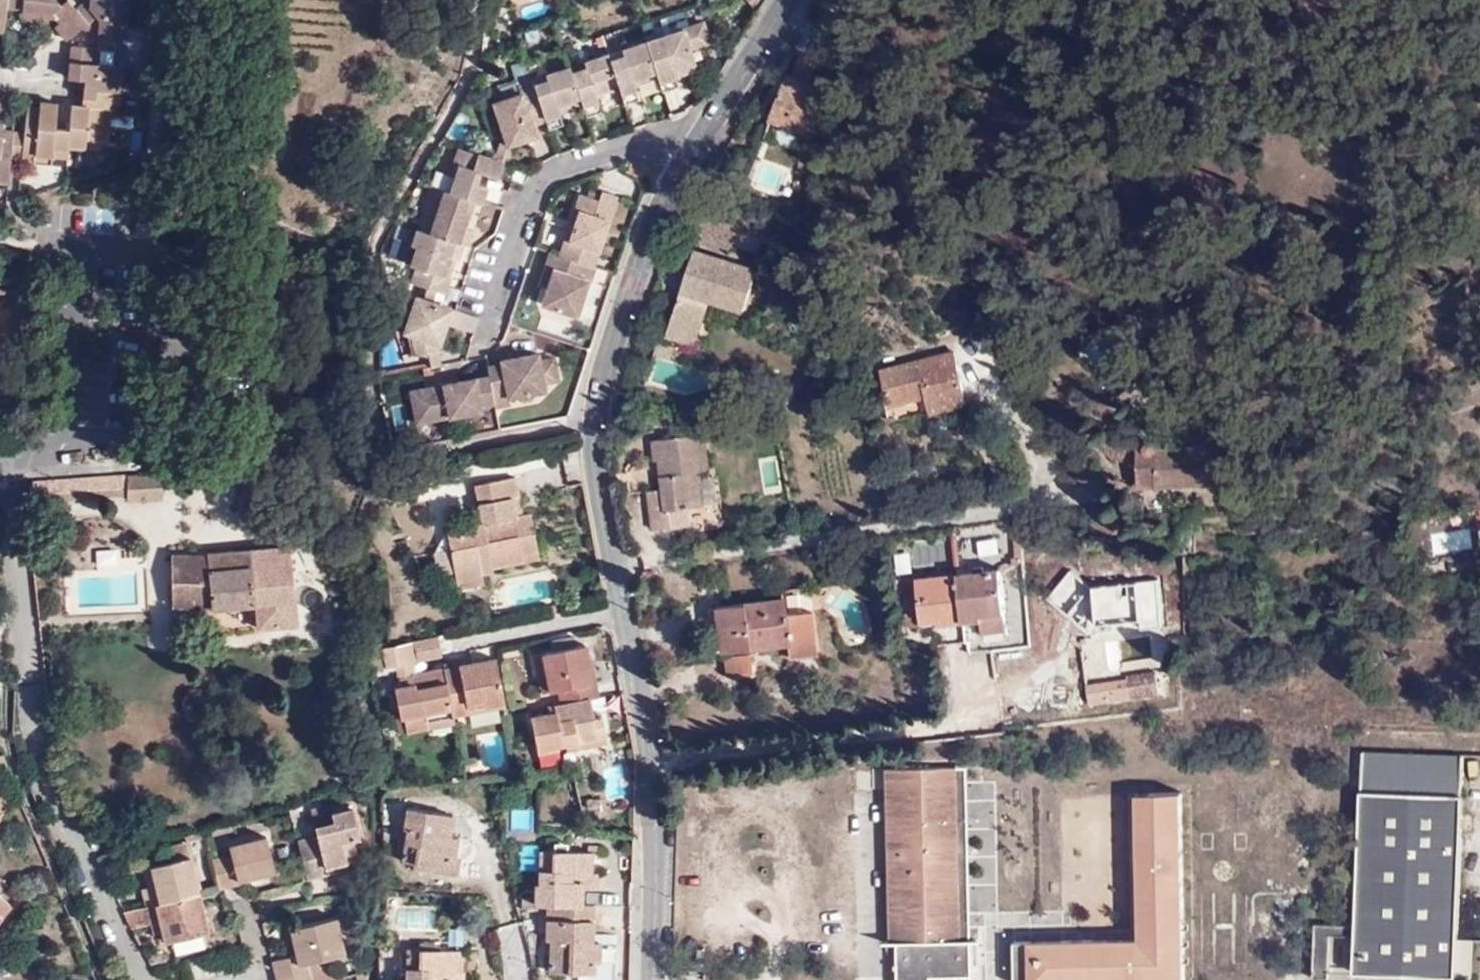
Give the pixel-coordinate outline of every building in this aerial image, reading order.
[(67,42),(83,28),(88,24),(76,10),(68,1),(61,6),(56,0),(8,0),(7,9),(22,11),(39,12),(39,20),(51,20),(56,24),(55,29),(67,42)] [(115,40),(119,40),(121,16),(122,0),(86,0),(76,10),(88,24),(83,28),(91,38),(98,39),(115,40)] [(130,0),(122,0),(121,16),(128,17),(130,0)] [(22,19),(39,20),(39,12),(22,11),(22,19)] [(702,23),(645,43),(656,76),(661,92),(678,86),(675,77),(672,70),(694,62),(690,49),(710,42),(702,23)] [(66,43),(67,42),(55,29),(54,30),(66,43)] [(98,39),(97,48),(114,49),(115,40),(98,39)] [(624,56),(609,61),(618,88),(617,89),(623,105),(639,100),(634,84),(656,76),(645,43),(622,50),(624,56)] [(72,46),(70,62),(96,64),(97,48),(72,46)] [(794,74),(811,80),(821,57),(804,50),(794,74)] [(586,68),(570,72),(580,101),(582,107),(585,117),(585,118),(601,112),(595,96),(617,89),(618,88),(609,61),(607,54),(585,62),(586,68)] [(110,108),(117,108),(121,67),(96,64),(70,62),(69,78),(74,79),(84,79),(83,90),(83,97),(105,100),(104,107),(110,108)] [(585,62),(569,67),(570,72),(586,68),(585,62)] [(696,69),(694,62),(672,70),(675,77),(696,69)] [(547,81),(533,85),(545,121),(545,122),(548,130),(562,125),(559,113),(557,108),(580,101),(570,72),(569,67),(546,74),(547,81)] [(835,90),(811,80),(794,74),(790,72),(770,119),(816,136),(835,90)] [(74,79),(83,90),(84,79),(74,79)] [(533,85),(532,82),(518,86),(520,93),(494,103),(507,145),(511,143),(520,140),(528,138),(535,136),(532,125),(545,121),(533,85)] [(52,157),(67,158),(68,147),(84,147),(85,138),(103,140),(107,141),(109,113),(103,113),(104,107),(105,100),(83,97),(82,107),(82,111),(71,110),(69,130),(55,129),(52,156),(52,157)] [(581,106),(582,107),(580,101),(557,108),(559,113),(581,106)] [(25,134),(22,157),(33,158),(34,154),(52,156),(55,129),(57,104),(40,103),(39,108),(27,107),(25,134)] [(9,181),(12,156),(14,133),(3,132),(4,125),(0,124),(0,181),(9,181)] [(12,156),(22,157),(25,134),(14,133),(12,156)] [(85,138),(84,147),(98,148),(103,140),(85,138)] [(528,138),(520,140),(522,146),(529,143),(528,138)] [(512,146),(507,145),(500,142),(492,160),(500,163),(503,164),(512,146)] [(492,160),(457,149),(447,176),(453,178),(448,193),(470,201),(480,203),(485,187),(474,183),(478,172),(495,178),(500,163),(492,160)] [(34,154),(33,158),(33,162),(52,164),(52,157),(52,156),(34,154)] [(437,206),(442,191),(433,188),(420,231),(424,232),(432,206),(437,206)] [(463,228),(470,201),(448,193),(442,191),(437,206),(432,206),(424,232),(462,245),(469,247),(473,232),(463,228)] [(589,191),(586,197),(598,200),(599,194),(589,191)] [(560,256),(593,268),(615,196),(600,192),(599,194),(598,200),(586,197),(578,195),(573,211),(578,212),(574,222),(579,224),(576,231),(572,229),(569,239),(566,238),(560,256)] [(420,231),(416,230),(411,244),(417,246),(411,266),(417,268),(413,283),(427,288),(436,291),(445,294),(450,277),(445,275),(451,258),(456,259),(457,259),(462,245),(424,232),(420,231)] [(417,246),(411,244),(405,264),(411,266),(417,246)] [(757,269),(695,248),(668,334),(695,344),(710,298),(745,310),(757,269)] [(590,284),(594,268),(593,268),(560,256),(549,253),(545,268),(553,270),(547,288),(542,303),(577,315),(588,283),(590,284)] [(450,277),(456,259),(451,258),(445,275),(450,277)] [(539,285),(547,288),(553,270),(545,268),(539,285)] [(1476,285),(1471,290),(1479,301),(1479,289),(1476,285)] [(432,303),(433,304),(436,291),(427,288),(422,301),(423,301),(432,303)] [(416,299),(406,296),(397,328),(406,331),(407,331),(416,299)] [(462,313),(456,311),(433,304),(432,303),(423,301),(422,301),(416,299),(407,331),(414,334),(418,354),(427,353),(437,352),(436,343),(440,344),(442,340),(442,338),(437,337),(441,322),(447,324),(457,327),(462,313)] [(442,338),(447,324),(441,322),(437,337),(442,338)] [(659,342),(655,355),(671,360),(675,347),(659,342)] [(889,419),(930,410),(931,413),(966,405),(965,399),(953,351),(883,367),(890,399),(885,400),(889,419)] [(427,353),(429,369),(438,366),(439,366),(437,352),(427,353)] [(493,404),(494,407),(510,405),(508,398),(544,391),(543,383),(558,381),(553,359),(538,361),(537,354),(520,357),(521,362),(514,364),(513,358),(501,361),(502,365),(487,367),(488,377),(493,404)] [(480,407),(493,404),(488,377),(459,382),(459,388),(452,389),(451,384),(411,391),(416,423),(481,412),(480,407)] [(1122,438),(1110,429),(1097,444),(1117,459),(1138,459),(1140,486),(1229,482),(1226,445),(1158,448),(1155,443),(1150,442),(1146,443),(1143,446),(1143,449),(1139,450),(1138,437),(1122,438)] [(654,528),(669,526),(666,510),(688,506),(703,503),(696,471),(705,469),(697,432),(648,441),(651,460),(657,459),(663,486),(647,490),(654,528)] [(775,442),(735,445),(738,492),(779,489),(775,442)] [(394,496),(389,470),(382,471),(386,498),(394,496)] [(163,484),(156,472),(128,474),(127,496),(126,501),(163,499),(163,484)] [(128,474),(33,482),(35,502),(127,496),(128,474)] [(520,496),(516,477),(474,485),(477,503),(520,496)] [(666,510),(669,526),(690,521),(688,506),(666,510)] [(1133,533),(1132,509),(1094,510),(1095,526),(1112,533),(1133,533)] [(456,579),(482,574),(478,557),(488,556),(491,569),(524,562),(522,556),(538,553),(530,513),(498,519),(499,525),(484,528),(483,521),(446,527),(456,579)] [(834,525),(832,516),(821,518),(822,526),(834,525)] [(1427,523),(1430,553),(1471,548),(1468,518),(1427,523)] [(498,519),(483,521),(484,528),(499,525),(498,519)] [(910,535),(900,536),(900,544),(910,543),(910,535)] [(435,550),(438,571),(452,569),(449,548),(435,550)] [(207,557),(173,556),(172,606),(255,605),(250,552),(207,554),(207,557)] [(522,556),(524,562),(539,559),(538,553),(522,556)] [(958,573),(963,621),(981,619),(984,619),(984,613),(1005,611),(1001,568),(958,573)] [(943,623),(963,621),(958,573),(917,577),(921,620),(942,618),(943,623)] [(483,584),(482,574),(456,579),(458,589),(483,584)] [(714,606),(716,632),(726,631),(727,648),(748,645),(748,638),(768,636),(769,643),(789,640),(792,657),(818,653),(811,611),(786,615),(783,596),(714,606)] [(1007,633),(1005,611),(984,613),(984,619),(981,619),(983,636),(1007,633)] [(726,631),(716,632),(718,648),(727,648),(726,631)] [(748,645),(769,643),(768,636),(748,638),(748,645)] [(590,702),(597,700),(594,683),(585,685),(582,670),(588,669),(584,648),(575,649),(573,639),(551,643),(553,653),(532,658),(536,677),(545,676),(549,693),(558,692),(561,707),(590,702)] [(426,660),(422,640),(390,646),(394,666),(398,666),(411,663),(426,660)] [(753,674),(749,652),(725,655),(727,678),(753,674)] [(505,702),(497,662),(446,672),(453,718),(470,715),(468,707),(483,703),(484,707),(505,702)] [(411,663),(398,666),(401,690),(415,687),(413,678),(411,663)] [(585,685),(594,683),(591,668),(588,669),(582,670),(585,685)] [(409,735),(429,731),(427,723),(453,718),(446,672),(413,678),(415,687),(401,690),(397,692),(403,721),(406,720),(409,735)] [(1134,684),(1137,697),(1158,694),(1156,673),(1126,677),(1128,686),(1134,684)] [(539,695),(549,693),(545,676),(536,677),(539,695)] [(1130,698),(1137,697),(1134,684),(1128,686),(1130,698)] [(470,715),(506,707),(505,702),(484,707),(483,703),(468,707),(470,715)] [(593,715),(590,702),(561,707),(546,710),(547,716),(529,720),(535,754),(555,751),(554,748),(564,745),(604,737),(599,715),(593,715)] [(429,731),(455,726),(453,718),(427,723),(429,731)] [(605,745),(604,737),(564,745),(565,753),(605,745)] [(1364,750),(1356,922),(1353,971),(1453,974),(1453,976),(1469,977),(1471,937),(1456,936),(1462,754),(1364,750)] [(966,765),(955,766),(957,866),(967,867),(966,765)] [(955,766),(885,768),(885,799),(892,799),(892,838),(886,838),(887,941),(892,941),(894,979),(927,979),(927,977),(969,975),(967,867),(957,866),(955,766)] [(1151,838),(1152,790),(1139,789),(1138,838),(1151,838)] [(1152,790),(1151,838),(1138,838),(1139,870),(1152,870),(1153,900),(1139,899),(1139,936),(1148,936),(1148,949),(1094,949),(1094,936),(1062,936),(1063,949),(1031,949),(1031,936),(1014,936),(1015,979),(1185,979),(1183,790),(1152,790)] [(288,807),(290,812),(291,820),(298,819),(296,810),(295,805),(288,807)] [(297,840),(305,879),(328,873),(326,865),(345,859),(355,857),(352,836),(356,835),(350,806),(329,812),(331,821),(313,825),(312,825),(315,836),(297,840)] [(310,810),(313,825),(331,821),(329,812),(328,806),(310,810)] [(400,860),(413,862),(446,867),(448,857),(453,858),(453,856),(456,840),(449,839),(453,815),(404,807),(402,828),(405,829),(400,860)] [(512,808),(509,829),(531,831),(533,810),(512,808)] [(212,861),(219,889),(241,883),(240,882),(275,873),(266,836),(230,845),(232,855),(212,861)] [(210,852),(205,837),(167,846),(171,861),(189,856),(210,852)] [(533,904),(547,904),(581,906),(583,877),(591,877),(592,852),(540,852),(539,883),(534,883),(533,904)] [(147,886),(150,905),(198,893),(189,856),(171,861),(151,866),(155,884),(147,886)] [(446,867),(413,862),(411,869),(456,876),(459,857),(453,856),(453,858),(448,857),(446,867)] [(326,865),(328,873),(347,868),(345,859),(326,865)] [(143,868),(147,886),(155,884),(151,866),(143,868)] [(1152,870),(1139,870),(1139,899),(1153,900),(1152,870)] [(140,888),(144,906),(150,905),(147,886),(140,888)] [(144,906),(128,909),(129,913),(135,924),(149,922),(159,919),(163,933),(164,941),(208,931),(198,893),(150,905),(144,906)] [(3,916),(11,905),(0,895),(0,914),(3,916)] [(581,906),(547,904),(545,939),(550,939),(548,970),(562,971),(593,972),(594,963),(599,963),(599,961),(600,942),(591,942),(594,906),(581,906)] [(129,913),(128,909),(123,910),(130,925),(135,924),(129,913)] [(274,960),(279,979),(312,979),(307,962),(319,959),(344,952),(335,916),(291,927),(295,946),(303,944),(305,952),(297,954),(274,960)] [(159,919),(149,922),(152,933),(163,933),(159,919)] [(1353,971),(1356,922),(1314,921),(1314,931),(1330,932),(1329,970),(1353,971)] [(1330,932),(1314,931),(1311,977),(1329,977),(1329,970),(1330,932)] [(1062,936),(1031,936),(1031,949),(1063,949),(1062,936)] [(1148,936),(1139,936),(1094,936),(1094,949),(1148,949),(1148,936)] [(303,944),(295,946),(297,954),(305,952),(303,944)] [(419,950),(406,950),(404,979),(464,979),(464,971),(458,971),(458,950),(439,950),(419,950)] [(334,962),(321,966),(319,959),(307,962),(312,979),(326,979),(338,977),(334,962)] [(562,971),(561,979),(590,979),(604,979),(606,960),(599,961),(599,963),(594,963),(593,972),(562,971)]
